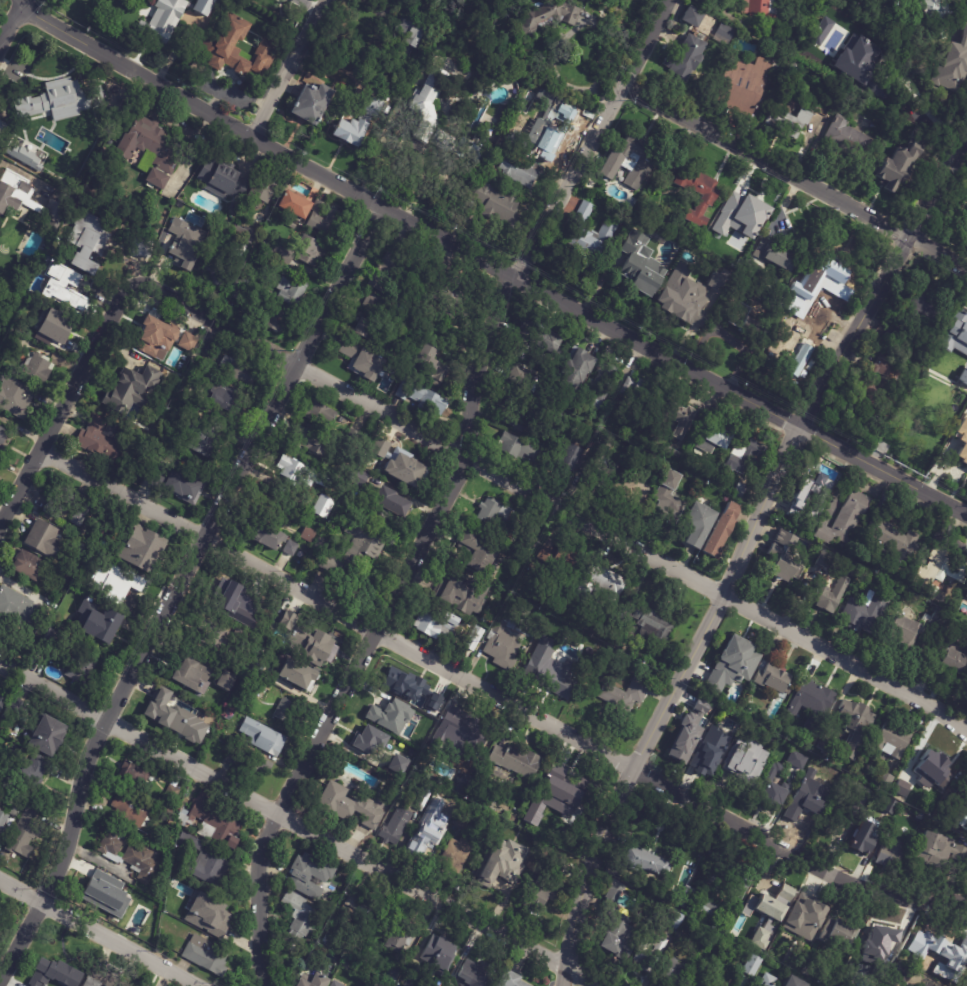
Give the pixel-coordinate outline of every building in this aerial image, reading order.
[(155,6),(158,0),(187,0),(189,1),(167,45),(155,39),(154,42),(136,33),(142,21),(149,25),(158,7),(155,6)] [(193,10),(198,0),(215,0),(217,1),(208,17),(207,18),(193,10)] [(544,6),(542,0),(565,0),(566,1),(566,3),(581,9),(575,26),(560,21),(539,29),(538,35),(533,37),(530,37),(513,31),(518,18),(521,20),(524,13),(544,6)] [(741,16),(741,0),(773,0),(773,15),(778,15),(778,28),(778,34),(759,33),(759,16),(741,16)] [(890,11),(884,0),(909,0),(890,11)] [(921,1),(920,0),(942,0),(951,15),(926,29),(913,6),(921,1)] [(701,15),(702,16),(694,31),(679,22),(687,7),(701,15)] [(251,31),(245,41),(242,40),(238,47),(244,50),(241,55),(253,61),(267,36),(278,43),(273,53),(278,56),(269,74),(267,72),(263,80),(251,73),(249,77),(237,71),(238,70),(226,64),(223,70),(211,63),(212,60),(199,53),(210,34),(216,38),(231,11),(242,17),(243,16),(246,19),(255,24),(251,31)] [(416,49),(407,44),(410,38),(397,31),(405,16),(419,23),(419,22),(430,27),(419,50),(416,49)] [(833,23),(821,16),(806,40),(818,47),(833,23)] [(869,62),(869,63),(852,74),(841,57),(827,65),(810,38),(823,30),(828,37),(858,17),(874,42),(861,50),(869,62)] [(720,25),(733,33),(727,43),(714,35),(720,25)] [(960,26),(966,27),(966,69),(965,75),(962,83),(965,84),(959,96),(929,82),(936,67),(938,68),(945,45),(954,47),(957,41),(959,26),(960,26)] [(679,51),(689,34),(706,44),(698,57),(700,58),(693,71),(692,70),(685,83),(667,73),(679,51)] [(831,66),(883,100),(892,86),(870,72),(883,52),(857,36),(849,50),(843,47),(831,66)] [(773,66),(751,120),(710,103),(729,58),(753,68),(757,59),(773,66)] [(439,67),(451,74),(435,104),(443,124),(432,144),(414,134),(419,125),(415,110),(409,107),(419,89),(423,91),(437,66),(439,67)] [(5,128),(0,137),(0,119),(5,122),(17,114),(14,101),(32,96),(33,98),(42,96),(42,94),(49,93),(47,83),(72,77),(73,81),(79,80),(82,90),(101,85),(106,105),(81,111),(82,115),(56,122),(55,118),(53,111),(18,120),(5,128)] [(328,87),(335,91),(321,117),(322,118),(320,122),(318,121),(316,126),(291,113),(306,84),(311,86),(312,84),(319,88),(322,83),(328,87)] [(379,99),(385,102),(370,133),(367,132),(359,149),(334,137),(345,113),(359,119),(370,95),(379,99)] [(783,112),(797,119),(802,109),(813,115),(807,126),(804,124),(797,139),(767,123),(775,107),(783,112)] [(547,109),(558,116),(552,127),(563,133),(554,149),(557,151),(551,161),(527,148),(540,125),(538,123),(546,109),(547,109)] [(152,121),(154,122),(155,120),(161,123),(159,127),(168,132),(167,134),(183,142),(175,158),(181,161),(173,176),(156,166),(156,168),(172,177),(166,190),(148,180),(151,175),(139,168),(148,151),(147,150),(146,152),(138,148),(131,160),(117,153),(127,133),(130,135),(138,119),(139,119),(142,115),(152,121)] [(835,118),(846,123),(844,127),(872,141),(861,162),(821,142),(832,120),(833,121),(834,117),(835,118)] [(639,191),(625,183),(631,172),(625,168),(617,182),(600,173),(614,147),(621,151),(632,131),(665,150),(658,164),(656,163),(649,175),(648,174),(639,191)] [(924,140),(902,181),(899,179),(893,191),(883,186),(886,180),(882,178),(881,179),(873,175),(882,158),(888,161),(896,146),(905,151),(915,133),(925,138),(924,140)] [(488,148),(482,160),(456,147),(462,137),(473,142),(475,138),(490,145),(488,148)] [(43,166),(45,167),(42,173),(5,152),(8,146),(13,149),(15,145),(22,149),(23,146),(38,155),(37,157),(42,160),(40,164),(43,166)] [(511,154),(515,156),(515,159),(542,173),(532,190),(505,175),(505,172),(506,170),(501,167),(508,155),(511,154)] [(228,164),(245,174),(243,177),(252,182),(242,201),(230,195),(227,200),(206,188),(209,183),(199,178),(208,162),(218,167),(221,161),(228,164)] [(3,215),(0,213),(0,182),(7,170),(28,182),(27,183),(32,186),(31,188),(34,190),(29,199),(45,209),(48,203),(55,189),(58,191),(72,198),(60,220),(59,220),(58,223),(60,224),(54,235),(44,229),(49,219),(22,204),(18,211),(8,206),(3,215)] [(715,181),(720,184),(717,190),(721,192),(714,208),(709,206),(703,217),(710,220),(705,230),(684,219),(689,210),(694,213),(702,196),(687,189),(687,190),(673,184),(679,173),(695,181),(699,173),(715,181)] [(271,180),(280,186),(270,204),(258,197),(251,210),(244,206),(260,177),(268,182),(269,179),(271,180)] [(521,203),(522,204),(518,213),(531,219),(525,231),(518,228),(517,231),(507,226),(508,224),(496,218),(494,221),(482,215),(486,207),(473,200),(482,181),(519,200),(518,202),(521,203)] [(307,200),(314,204),(305,220),(279,206),(284,196),(284,195),(285,193),(287,190),(307,200)] [(717,223),(725,228),(732,216),(729,214),(740,195),(762,208),(764,206),(773,212),(752,249),(740,242),(745,232),(734,225),(723,244),(708,235),(715,222),(717,223)] [(574,214),(582,199),(594,206),(583,228),(590,231),(591,229),(597,232),(605,218),(619,225),(601,258),(594,254),(593,256),(570,243),(577,230),(566,224),(572,213),(574,214)] [(320,201),(341,212),(340,214),(346,217),(338,233),(332,230),(330,234),(315,227),(313,231),(306,227),(315,210),(312,209),(317,200),(320,201)] [(192,272),(182,267),(186,261),(169,252),(174,242),(180,245),(182,241),(179,239),(181,236),(170,230),(175,219),(171,217),(177,205),(194,213),(189,223),(191,224),(190,227),(201,232),(199,236),(208,241),(192,272)] [(111,237),(104,251),(106,252),(103,258),(99,256),(100,255),(95,252),(91,260),(103,266),(97,277),(74,264),(80,252),(83,254),(85,250),(69,241),(77,225),(76,225),(84,210),(109,223),(105,231),(112,234),(111,237)] [(651,259),(662,265),(660,267),(668,272),(664,279),(667,280),(655,300),(635,288),(637,285),(622,276),(631,260),(627,258),(628,256),(620,252),(633,230),(650,241),(642,254),(651,259)] [(325,260),(319,270),(298,258),(302,251),(298,248),(306,234),(331,248),(325,260)] [(295,256),(290,266),(260,249),(266,237),(276,242),(278,239),(284,242),(283,245),(297,252),(295,256)] [(767,237),(794,250),(795,247),(806,253),(797,273),(772,261),(771,264),(756,256),(766,237),(767,237)] [(150,258),(133,256),(135,239),(155,242),(153,258),(150,258)] [(708,239),(716,243),(710,253),(703,248),(708,239)] [(243,261),(231,254),(238,241),(250,248),(243,261)] [(418,268),(410,286),(400,281),(400,282),(393,279),(386,293),(370,285),(380,265),(382,266),(389,251),(400,257),(402,254),(421,264),(418,268)] [(844,258),(856,265),(853,270),(857,273),(850,286),(840,281),(833,294),(819,286),(814,294),(803,288),(801,292),(791,286),(800,270),(809,275),(815,263),(828,270),(835,259),(839,261),(841,256),(844,258)] [(82,276),(76,287),(68,282),(65,288),(98,305),(91,318),(82,314),(79,313),(42,294),(51,277),(47,275),(54,261),(64,267),(65,266),(82,275),(82,276)] [(722,294),(712,288),(707,297),(709,299),(701,312),(709,317),(702,330),(692,325),(691,326),(677,318),(676,319),(669,316),(670,314),(663,310),(665,306),(659,303),(666,291),(663,290),(678,263),(682,265),(682,264),(688,267),(688,269),(691,271),(686,279),(696,285),(696,283),(702,286),(703,283),(710,287),(717,274),(722,277),(725,271),(736,277),(725,296),(722,294)] [(243,285),(238,282),(243,270),(255,276),(249,288),(243,285)] [(305,295),(298,309),(278,298),(282,291),(278,288),(283,277),(293,282),(296,276),(311,284),(305,295)] [(265,277),(271,281),(267,287),(261,284),(265,277)] [(241,287),(247,291),(241,301),(231,295),(236,285),(241,287)] [(921,290),(950,305),(938,330),(906,314),(896,332),(927,348),(919,364),(880,344),(910,285),(921,290)] [(274,297),(272,302),(261,296),(265,288),(276,294),(274,297)] [(725,314),(720,311),(732,290),(740,294),(737,298),(742,301),(741,303),(753,309),(749,317),(769,328),(761,342),(743,332),(744,330),(730,323),(732,318),(725,314)] [(373,293),(383,298),(376,313),(364,307),(372,292),(373,293)] [(290,316),(291,316),(288,320),(290,322),(286,329),(284,328),(280,334),(263,324),(274,306),(290,316)] [(792,307),(798,310),(793,319),(792,319),(789,325),(784,323),(792,307)] [(950,352),(952,349),(966,356),(966,315),(955,310),(937,346),(950,352)] [(68,336),(62,348),(42,337),(46,329),(48,330),(58,313),(75,322),(68,336)] [(146,329),(147,326),(144,324),(149,314),(171,326),(172,324),(181,328),(180,330),(182,331),(176,342),(175,341),(164,361),(157,357),(156,359),(134,347),(140,336),(143,338),(146,333),(144,332),(146,329)] [(372,332),(371,335),(373,336),(370,342),(354,333),(361,319),(365,321),(368,315),(380,321),(376,327),(375,327),(372,332)] [(515,338),(526,318),(538,325),(539,323),(567,338),(557,356),(540,346),(539,349),(529,343),(527,347),(514,340),(515,338)] [(188,332),(201,339),(194,353),(180,346),(187,332),(188,332)] [(363,377),(349,369),(354,359),(341,352),(348,339),(389,361),(377,384),(363,377)] [(207,343),(216,347),(210,358),(201,353),(206,342),(207,343)] [(440,352),(436,361),(454,370),(444,390),(434,386),(437,380),(414,368),(426,345),(440,352)] [(579,346),(587,350),(586,352),(597,358),(590,372),(588,371),(582,382),(580,381),(575,391),(561,383),(565,373),(560,371),(567,357),(571,359),(578,345),(579,346)] [(55,365),(57,366),(44,388),(21,375),(29,359),(34,358),(37,352),(52,360),(50,362),(55,365)] [(872,407),(867,405),(863,412),(844,401),(864,366),(869,369),(877,354),(905,370),(896,385),(874,372),(871,377),(876,380),(877,377),(890,384),(885,394),(894,399),(885,414),(872,407)] [(240,361),(243,362),(242,363),(252,368),(253,366),(260,370),(257,375),(258,376),(256,381),(255,380),(251,388),(227,376),(231,370),(221,365),(225,355),(239,362),(240,361)] [(619,372),(617,375),(621,377),(618,383),(615,381),(599,411),(592,407),(596,399),(594,397),(596,393),(594,392),(591,397),(583,393),(590,379),(595,381),(604,364),(619,372)] [(150,365),(163,373),(159,379),(162,381),(156,391),(150,387),(146,395),(151,397),(145,408),(133,402),(126,415),(103,402),(109,392),(113,394),(120,381),(117,380),(125,366),(143,376),(149,365),(150,365)] [(511,379),(518,367),(541,379),(534,392),(511,379)] [(963,367),(956,381),(966,386),(966,368),(963,367)] [(206,377),(202,386),(191,380),(197,370),(207,375),(206,377)] [(2,411),(0,410),(0,395),(4,387),(3,386),(5,382),(1,380),(4,373),(25,384),(26,383),(39,390),(38,391),(28,410),(32,412),(26,422),(3,410),(2,411)] [(419,402),(413,399),(411,400),(408,398),(407,401),(396,395),(406,377),(452,402),(444,418),(429,410),(428,411),(420,407),(422,403),(419,402)] [(630,377),(638,381),(639,378),(649,383),(650,381),(658,385),(657,387),(662,390),(654,406),(642,400),(640,405),(628,399),(630,397),(621,392),(628,377),(630,377)] [(213,402),(215,399),(211,397),(219,381),(244,394),(239,402),(243,404),(241,407),(243,408),(238,417),(213,403),(213,402)] [(534,394),(538,386),(547,391),(543,398),(534,394)] [(534,419),(526,433),(501,419),(513,395),(539,409),(534,419)] [(672,402),(686,408),(688,405),(698,410),(684,440),(674,435),(680,423),(668,417),(665,422),(654,416),(663,397),(672,402)] [(308,418),(316,401),(340,413),(337,419),(335,419),(332,425),(331,424),(329,427),(324,424),(323,427),(307,419),(308,418)] [(572,413),(574,408),(580,411),(578,416),(572,413)] [(552,421),(558,411),(568,418),(563,427),(552,421)] [(212,417),(212,416),(224,422),(218,435),(221,436),(209,459),(190,448),(197,435),(189,430),(184,419),(198,412),(203,424),(207,426),(212,417)] [(95,454),(76,445),(84,430),(87,431),(95,416),(110,424),(105,434),(112,438),(117,428),(136,438),(125,460),(120,458),(117,464),(99,454),(98,456),(95,454)] [(715,418),(721,422),(719,425),(739,436),(730,451),(720,446),(715,455),(695,444),(711,416),(715,418)] [(963,416),(951,437),(962,442),(953,459),(966,467),(966,419),(963,416)] [(570,418),(582,424),(576,435),(564,429),(570,418)] [(295,444),(299,435),(295,433),(299,425),(334,443),(326,459),(304,447),(302,451),(294,446),(295,444)] [(7,459),(0,455),(0,426),(11,433),(6,442),(7,442),(6,446),(12,449),(7,459)] [(542,467),(532,462),(534,459),(525,454),(522,459),(520,458),(519,460),(496,448),(505,432),(525,442),(526,442),(541,450),(541,449),(550,454),(542,467)] [(599,486),(595,483),(596,481),(587,475),(589,472),(581,468),(590,451),(595,454),(606,434),(616,439),(615,440),(616,441),(604,465),(609,468),(612,462),(622,467),(610,489),(605,486),(603,488),(599,486)] [(379,437),(394,444),(389,453),(394,455),(397,448),(415,457),(414,458),(421,461),(420,462),(431,468),(420,489),(391,475),(392,473),(387,471),(393,460),(387,457),(386,459),(371,451),(378,436),(379,437)] [(756,444),(769,450),(759,467),(751,463),(743,477),(725,467),(737,443),(748,449),(752,441),(756,444)] [(574,473),(558,465),(570,443),(585,451),(574,473)] [(673,448),(685,455),(679,466),(664,458),(670,446),(673,448)] [(323,473),(336,480),(331,490),(322,486),(319,493),(306,487),(299,502),(282,494),(289,478),(277,473),(285,455),(323,473)] [(680,467),(683,463),(684,463),(685,462),(688,464),(687,465),(688,466),(685,470),(680,467)] [(370,477),(364,490),(348,482),(355,468),(371,476),(370,477)] [(667,517),(655,511),(660,501),(655,498),(662,483),(665,484),(672,469),(685,475),(678,490),(675,489),(672,495),(686,502),(676,522),(674,520),(672,524),(668,522),(670,519),(667,517)] [(178,470),(205,484),(204,486),(205,486),(197,502),(186,496),(186,498),(168,488),(178,470)] [(166,484),(164,489),(147,482),(152,471),(168,479),(166,484)] [(826,477),(836,482),(826,501),(815,495),(806,513),(797,508),(799,505),(793,502),(797,493),(799,494),(806,481),(808,482),(814,471),(826,477)] [(644,509),(636,504),(638,501),(621,491),(631,474),(633,476),(635,473),(640,476),(639,478),(658,489),(645,509),(644,509)] [(80,491),(90,496),(89,497),(97,501),(83,528),(71,522),(78,509),(54,497),(61,483),(75,490),(76,488),(80,491)] [(753,490),(748,501),(736,495),(742,483),(754,489),(753,490)] [(413,506),(407,516),(400,511),(388,530),(362,515),(370,501),(373,503),(383,487),(413,505),(413,506)] [(869,500),(852,534),(853,535),(847,546),(830,537),(827,543),(811,535),(816,524),(828,530),(848,489),(869,500)] [(329,520),(314,512),(323,495),(338,503),(329,520)] [(515,512),(504,531),(478,517),(482,509),(481,508),(483,502),(486,503),(489,497),(515,511),(515,512)] [(44,511),(49,499),(60,505),(54,517),(53,516),(51,520),(42,515),(44,511)] [(743,510),(720,553),(721,554),(718,560),(703,552),(730,501),(743,508),(743,510)] [(697,503),(718,515),(699,551),(680,541),(687,529),(683,527),(696,503),(697,503)] [(877,506),(888,511),(882,523),(891,527),(890,530),(904,536),(906,530),(919,536),(915,545),(919,547),(916,556),(912,554),(906,566),(892,560),(895,553),(879,546),(880,542),(862,534),(875,505),(877,506)] [(384,552),(379,561),(367,555),(359,570),(347,564),(339,578),(322,569),(329,554),(342,561),(355,536),(347,532),(354,519),(390,539),(384,552)] [(40,520),(61,531),(57,539),(66,544),(57,560),(26,544),(39,520),(40,520)] [(310,528),(318,532),(312,544),(301,538),(307,527),(310,528)] [(795,539),(785,558),(803,567),(798,579),(786,573),(781,584),(764,575),(771,561),(761,556),(775,528),(795,539)] [(147,533),(150,535),(152,531),(166,539),(164,543),(170,546),(155,576),(117,557),(125,543),(131,546),(139,529),(147,533)] [(472,568),(478,556),(462,547),(471,530),(489,540),(486,546),(502,555),(490,577),(472,568)] [(276,538),(275,540),(274,539),(270,549),(257,542),(263,531),(276,538)] [(527,532),(536,537),(527,557),(516,552),(526,532),(527,532)] [(320,536),(331,543),(325,553),(314,546),(320,536)] [(552,538),(558,541),(558,543),(585,557),(573,581),(538,562),(551,537),(552,538)] [(291,555),(283,551),(290,539),(301,546),(294,557),(291,555)] [(950,561),(966,570),(966,575),(961,586),(943,576),(939,584),(931,580),(929,584),(938,589),(933,599),(907,587),(921,560),(925,562),(934,545),(944,550),(953,555),(950,561)] [(21,555),(23,550),(48,563),(38,583),(13,571),(21,555)] [(821,570),(820,571),(810,565),(817,550),(828,556),(821,570)] [(137,591),(128,587),(118,606),(95,594),(102,579),(110,583),(113,576),(107,573),(88,575),(87,557),(106,557),(157,583),(152,594),(139,588),(137,591)] [(435,594),(447,566),(494,587),(481,615),(477,614),(475,619),(432,599),(435,594)] [(606,568),(630,582),(619,604),(595,591),(589,602),(578,596),(593,567),(599,570),(601,566),(606,568)] [(69,585),(63,582),(67,575),(73,578),(69,585)] [(820,611),(812,607),(814,603),(808,600),(815,583),(832,591),(840,575),(849,579),(831,616),(820,611)] [(215,590),(221,578),(240,587),(242,583),(254,589),(251,594),(261,599),(254,612),(249,610),(246,617),(217,601),(218,599),(212,596),(215,590)] [(5,633),(0,630),(0,593),(4,585),(6,587),(36,603),(35,605),(48,612),(36,634),(25,628),(27,625),(14,617),(5,633)] [(861,630),(860,630),(858,633),(852,630),(851,634),(836,626),(851,596),(863,603),(869,590),(889,601),(872,635),(861,630)] [(517,631),(516,632),(509,628),(507,633),(519,639),(518,641),(524,644),(517,660),(520,662),(515,673),(495,663),(497,659),(485,653),(491,641),(487,639),(506,600),(527,610),(517,631)] [(626,610),(636,615),(640,608),(647,611),(651,603),(660,607),(656,615),(662,618),(675,625),(663,649),(650,642),(649,644),(645,642),(643,640),(641,637),(641,634),(642,631),(643,629),(638,626),(640,622),(634,619),(631,625),(618,618),(622,609),(626,610)] [(448,638),(443,635),(439,642),(414,628),(427,606),(446,616),(448,612),(466,622),(455,642),(448,638)] [(951,615),(943,631),(928,623),(936,607),(951,615)] [(124,619),(110,647),(76,629),(86,608),(104,617),(108,610),(124,618),(124,619)] [(917,625),(920,626),(907,649),(899,644),(901,642),(885,634),(895,614),(911,623),(912,622),(917,625)] [(240,628),(251,635),(246,645),(242,642),(236,653),(233,652),(228,661),(217,655),(219,651),(202,642),(207,633),(200,629),(206,617),(233,632),(232,633),(236,636),(240,628)] [(327,657),(326,659),(329,660),(324,669),(303,659),(312,640),(310,639),(316,626),(342,639),(336,651),(328,647),(325,653),(328,655),(327,657)] [(475,652),(467,648),(478,626),(488,631),(477,653),(475,652)] [(740,640),(751,645),(748,650),(760,656),(747,682),(741,679),(738,683),(733,681),(730,687),(724,684),(718,696),(704,688),(713,670),(712,670),(717,661),(715,660),(715,658),(718,650),(720,650),(728,633),(740,640)] [(935,667),(940,657),(933,653),(940,638),(949,642),(951,638),(956,640),(954,644),(959,646),(955,653),(964,658),(955,677),(935,667)] [(556,653),(552,661),(566,668),(563,674),(580,683),(571,701),(533,681),(534,679),(525,675),(543,639),(549,642),(550,639),(557,642),(556,645),(557,645),(554,650),(557,652),(556,653)] [(91,653),(85,649),(87,645),(94,649),(91,653)] [(98,663),(93,674),(94,674),(90,684),(87,682),(85,688),(64,678),(73,661),(77,663),(82,653),(99,661),(98,663)] [(267,667),(262,676),(254,671),(262,655),(271,660),(267,667)] [(214,676),(203,696),(173,679),(178,670),(181,672),(189,658),(215,673),(214,676)] [(317,680),(315,682),(312,680),(306,692),(278,678),(288,659),(300,665),(301,664),(320,674),(317,680)] [(762,661),(793,678),(785,693),(779,690),(778,693),(760,683),(759,686),(748,680),(755,667),(758,668),(762,661)] [(399,670),(409,675),(403,687),(406,689),(402,696),(381,686),(386,676),(390,677),(395,668),(399,670)] [(218,686),(225,671),(240,678),(232,693),(218,686)] [(652,688),(643,705),(638,703),(632,715),(628,714),(625,721),(610,713),(614,705),(599,697),(607,682),(628,694),(639,674),(655,683),(652,688)] [(806,678),(811,680),(810,682),(820,687),(821,686),(835,693),(834,695),(833,695),(825,709),(822,707),(816,719),(819,720),(812,733),(800,727),(809,710),(795,703),(799,695),(793,692),(802,675),(806,678)] [(427,685),(437,691),(429,705),(418,699),(425,684),(427,685)] [(175,695),(168,707),(176,711),(178,707),(199,718),(199,719),(207,723),(206,725),(213,728),(203,747),(198,744),(197,746),(187,741),(188,739),(147,717),(154,704),(158,706),(160,704),(158,703),(165,690),(175,695)] [(10,700),(0,717),(0,695),(10,700)] [(384,699),(391,702),(389,706),(404,713),(396,728),(368,714),(377,697),(383,700),(384,699)] [(701,698),(716,706),(710,717),(709,716),(706,722),(716,727),(710,739),(715,741),(708,755),(703,753),(698,762),(675,749),(680,740),(683,741),(687,734),(682,732),(691,715),(700,720),(703,714),(694,709),(701,698)] [(294,713),(288,725),(273,717),(282,699),(298,706),(294,713)] [(844,699),(848,702),(849,701),(864,709),(865,708),(876,714),(850,762),(835,754),(848,729),(841,726),(844,720),(834,715),(843,699),(844,699)] [(462,711),(494,728),(475,763),(442,746),(440,749),(430,743),(450,705),(462,711)] [(407,719),(412,708),(428,716),(423,728),(407,720),(407,719)] [(225,719),(228,713),(235,717),(232,722),(225,719)] [(37,733),(47,715),(70,728),(54,758),(30,745),(37,733)] [(286,747),(279,760),(250,744),(253,739),(241,732),(249,718),(290,740),(286,747)] [(357,741),(362,729),(358,727),(361,720),(384,731),(376,748),(379,750),(375,757),(354,747),(357,741)] [(900,728),(912,734),(898,760),(880,750),(878,752),(870,748),(884,720),(900,728)] [(688,768),(710,778),(731,736),(709,726),(688,768)] [(822,737),(832,742),(825,755),(815,749),(822,736),(822,737)] [(391,739),(399,743),(396,750),(388,746),(391,739)] [(401,742),(408,746),(406,751),(399,747),(401,742)] [(513,745),(527,751),(528,749),(545,757),(535,780),(491,759),(497,745),(509,750),(512,744),(513,745)] [(745,775),(723,764),(732,747),(745,755),(748,748),(762,756),(750,778),(745,775)] [(797,777),(790,774),(778,798),(759,788),(779,748),(792,755),(795,750),(807,757),(797,777)] [(941,756),(948,761),(942,769),(952,776),(942,791),(934,785),(931,790),(916,779),(918,776),(911,771),(926,748),(932,752),(933,751),(941,756)] [(36,795),(0,776),(0,765),(1,763),(11,768),(19,753),(32,760),(37,752),(53,761),(50,765),(43,778),(45,779),(36,795)] [(386,768),(403,774),(408,759),(391,754),(386,768)] [(154,776),(150,783),(142,778),(139,785),(128,779),(125,785),(119,781),(121,776),(118,774),(126,759),(155,775),(154,776)] [(825,770),(819,782),(809,777),(815,765),(825,770)] [(884,772),(894,778),(886,791),(874,784),(881,771),(884,772)] [(172,784),(177,774),(183,777),(179,785),(182,786),(180,789),(186,792),(182,799),(178,797),(174,804),(164,799),(171,785),(172,785),(172,784)] [(573,778),(579,781),(577,786),(596,795),(586,814),(567,804),(563,812),(537,799),(543,785),(555,791),(564,774),(573,778)] [(378,831),(364,824),(368,816),(357,810),(353,818),(349,815),(347,820),(338,815),(337,817),(318,807),(332,779),(355,791),(352,797),(357,799),(358,798),(363,800),(365,795),(375,800),(376,797),(387,803),(384,810),(387,812),(378,831)] [(898,783),(910,789),(905,800),(890,793),(895,782),(898,783)] [(808,802),(795,796),(800,784),(813,789),(815,784),(828,789),(820,808),(808,802)] [(868,792),(869,792),(854,826),(844,822),(841,828),(827,821),(842,787),(853,792),(856,786),(868,792)] [(153,812),(144,828),(125,818),(122,823),(113,819),(119,809),(113,805),(121,789),(131,795),(129,799),(153,812)] [(959,789),(966,797),(966,833),(958,823),(963,818),(959,814),(956,818),(951,813),(954,810),(946,802),(959,789)] [(424,811),(417,808),(427,790),(434,793),(424,811)] [(241,828),(237,837),(242,840),(237,851),(213,839),(211,842),(198,835),(204,822),(198,819),(193,828),(187,825),(185,828),(177,824),(175,828),(169,825),(172,820),(175,821),(181,809),(191,813),(202,792),(213,797),(208,807),(243,825),(241,828)] [(21,813),(18,817),(10,813),(14,807),(10,805),(16,794),(27,800),(21,813)] [(44,816),(41,822),(47,825),(41,837),(37,836),(35,839),(34,839),(30,845),(35,847),(29,858),(17,851),(15,853),(6,848),(29,805),(45,814),(44,816)] [(410,810),(416,814),(399,845),(391,841),(389,845),(384,842),(385,839),(379,836),(385,825),(389,827),(400,805),(410,810)] [(1,845),(0,844),(0,810),(10,815),(12,816),(6,826),(10,828),(1,845)] [(466,828),(457,823),(464,810),(474,815),(466,828)] [(913,820),(916,813),(925,818),(921,824),(913,820)] [(877,823),(863,815),(847,847),(866,856),(876,837),(871,834),(877,823)] [(120,838),(126,841),(120,851),(125,854),(131,843),(141,849),(143,845),(156,852),(153,858),(162,863),(150,885),(138,878),(141,873),(132,868),(133,865),(125,860),(123,864),(120,862),(119,864),(104,855),(105,853),(98,850),(111,827),(121,833),(119,837),(120,838)] [(436,837),(423,860),(407,851),(419,830),(425,833),(427,829),(437,834),(436,837)] [(955,845),(966,850),(966,859),(965,864),(964,864),(950,857),(943,873),(909,859),(922,830),(933,835),(932,838),(954,848),(955,845)] [(227,857),(230,859),(229,861),(233,863),(220,889),(182,868),(188,856),(198,861),(203,852),(194,847),(193,850),(179,843),(185,831),(208,843),(207,846),(227,857)] [(506,849),(505,851),(493,844),(500,831),(512,838),(506,849)] [(460,836),(476,844),(462,872),(442,862),(456,834),(460,836)] [(879,869),(871,866),(879,843),(881,844),(885,834),(906,842),(899,862),(897,861),(894,867),(882,862),(880,869),(879,869)] [(655,856),(662,859),(662,860),(668,862),(664,873),(662,872),(661,876),(640,869),(639,872),(618,866),(624,847),(655,856)] [(569,863),(563,875),(550,868),(558,851),(572,858),(569,863)] [(333,878),(331,878),(328,883),(314,875),(313,876),(315,877),(312,882),(326,890),(320,902),(288,886),(306,852),(312,855),(314,853),(319,856),(318,858),(338,869),(333,878)] [(743,873),(751,877),(740,900),(727,893),(733,882),(715,873),(723,858),(742,867),(740,871),(743,873)] [(486,875),(493,859),(507,866),(511,859),(523,864),(519,873),(522,874),(512,897),(497,891),(501,882),(486,875)] [(117,881),(112,889),(120,893),(110,914),(85,901),(88,895),(84,894),(87,888),(91,889),(94,882),(100,885),(106,874),(117,880),(117,881)] [(555,885),(552,892),(560,896),(556,905),(549,902),(542,917),(533,913),(531,915),(524,912),(526,907),(521,904),(531,882),(536,884),(539,877),(555,885)] [(619,889),(611,904),(630,914),(625,925),(638,931),(624,960),(594,946),(610,913),(596,906),(609,879),(621,885),(619,889)] [(759,882),(766,885),(767,883),(782,890),(781,892),(793,897),(782,920),(766,913),(770,904),(760,899),(758,904),(750,900),(758,882),(759,882)] [(688,887),(694,890),(685,910),(663,899),(668,888),(679,894),(683,885),(688,887)] [(202,891),(228,905),(226,910),(232,913),(226,925),(229,926),(222,940),(186,919),(202,890),(202,891)] [(291,933),(290,932),(296,918),(293,917),(296,910),(282,903),(288,890),(309,900),(308,902),(326,911),(320,923),(316,920),(315,924),(318,926),(315,934),(310,932),(307,940),(291,933)] [(353,893),(377,905),(366,929),(359,925),(361,919),(353,915),(350,921),(340,915),(351,892),(353,893)] [(812,900),(829,908),(812,942),(783,928),(795,904),(797,905),(802,895),(812,900)] [(719,902),(709,925),(691,917),(696,905),(701,907),(705,896),(719,902)] [(672,928),(671,928),(658,921),(664,908),(678,916),(672,928)] [(852,927),(856,929),(847,951),(820,939),(829,918),(852,927)] [(411,924),(419,929),(415,937),(412,936),(401,955),(386,947),(393,933),(389,931),(394,922),(397,924),(400,919),(411,924)] [(963,919),(966,920),(966,939),(957,935),(963,919)] [(945,972),(930,964),(928,968),(915,961),(920,952),(927,956),(933,944),(927,941),(936,924),(943,928),(940,935),(956,943),(951,952),(954,953),(945,972)] [(321,943),(328,930),(343,938),(337,951),(321,943)] [(665,940),(666,941),(655,964),(652,963),(647,973),(634,967),(636,963),(630,960),(644,930),(665,940)] [(890,940),(898,944),(882,974),(851,957),(864,932),(878,940),(881,935),(890,940)] [(230,956),(227,962),(228,962),(226,966),(230,968),(225,978),(183,956),(191,942),(192,942),(196,934),(216,944),(215,947),(230,955),(230,956)] [(443,935),(450,938),(448,942),(454,945),(452,950),(455,952),(442,977),(432,972),(435,966),(425,961),(427,957),(423,955),(434,934),(440,937),(441,934),(443,935)] [(752,977),(740,971),(749,953),(761,959),(752,977)] [(685,969),(676,985),(672,985),(663,981),(655,976),(668,955),(675,959),(673,962),(685,969)] [(79,972),(70,985),(66,985),(54,979),(53,981),(46,976),(47,975),(37,969),(43,959),(52,965),(54,962),(60,966),(66,969),(68,965),(79,972)] [(488,978),(484,985),(462,985),(457,976),(467,960),(475,965),(478,960),(490,967),(490,968),(485,976),(488,978)] [(412,962),(422,968),(414,982),(403,976),(411,961),(412,962)] [(404,971),(397,983),(387,977),(394,964),(404,970),(404,971)] [(95,966),(131,985),(82,985),(94,965),(95,966)] [(524,981),(535,985),(501,985),(509,969),(511,970),(526,977),(524,981)] [(332,980),(329,985),(297,985),(301,978),(311,983),(317,972),(324,976),(325,975),(328,977),(332,980)] [(775,979),(771,985),(758,985),(759,984),(756,983),(762,972),(775,979)] [(48,984),(47,985),(24,985),(31,975),(32,976),(48,984)] [(802,985),(778,985),(784,975),(800,984),(802,985)]
